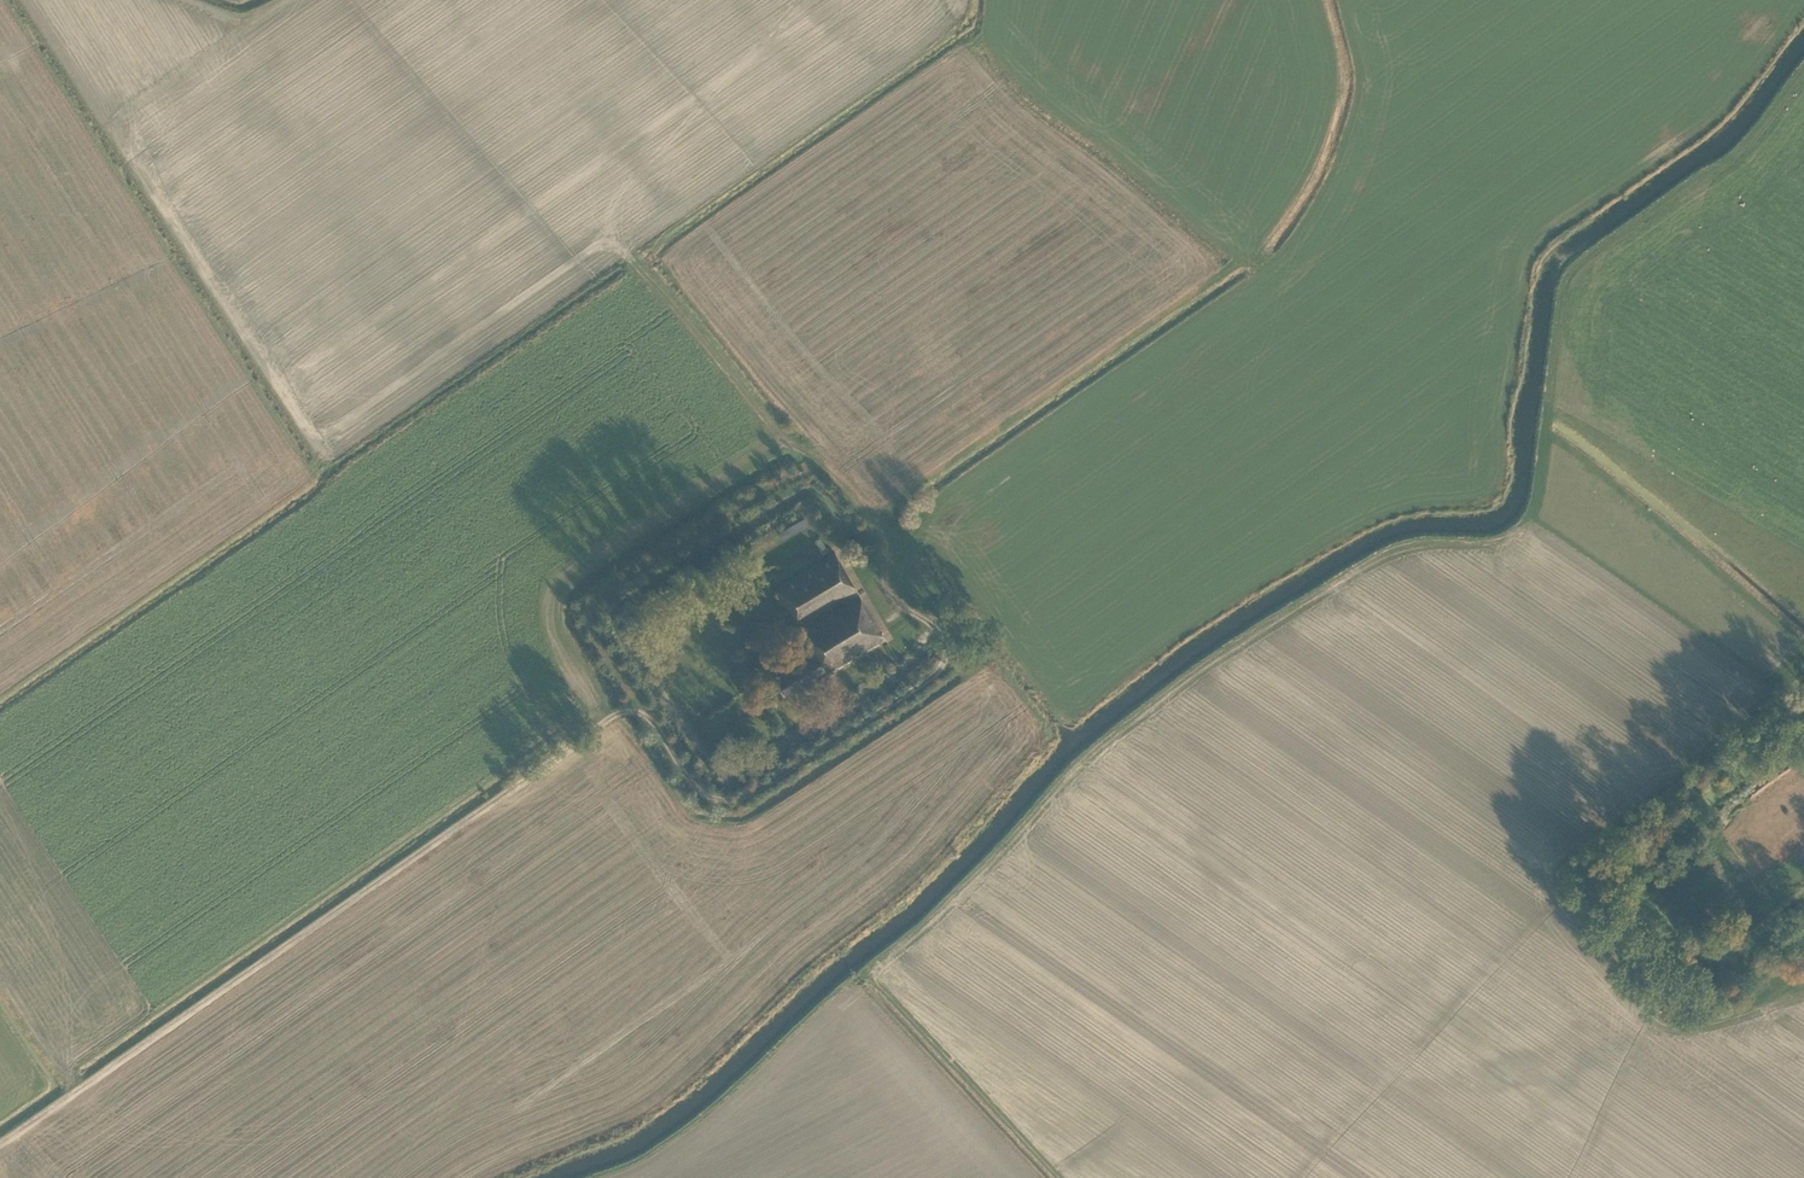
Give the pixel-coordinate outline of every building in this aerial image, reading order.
[(774,587),(797,626),(858,589),(834,550),(774,587)] [(826,674),(887,637),(885,634),(858,589),(851,594),(852,596),(799,628),(793,632),(803,649),(808,657),(802,660),(800,656),(771,673),(784,695),(824,671),(826,674)]
